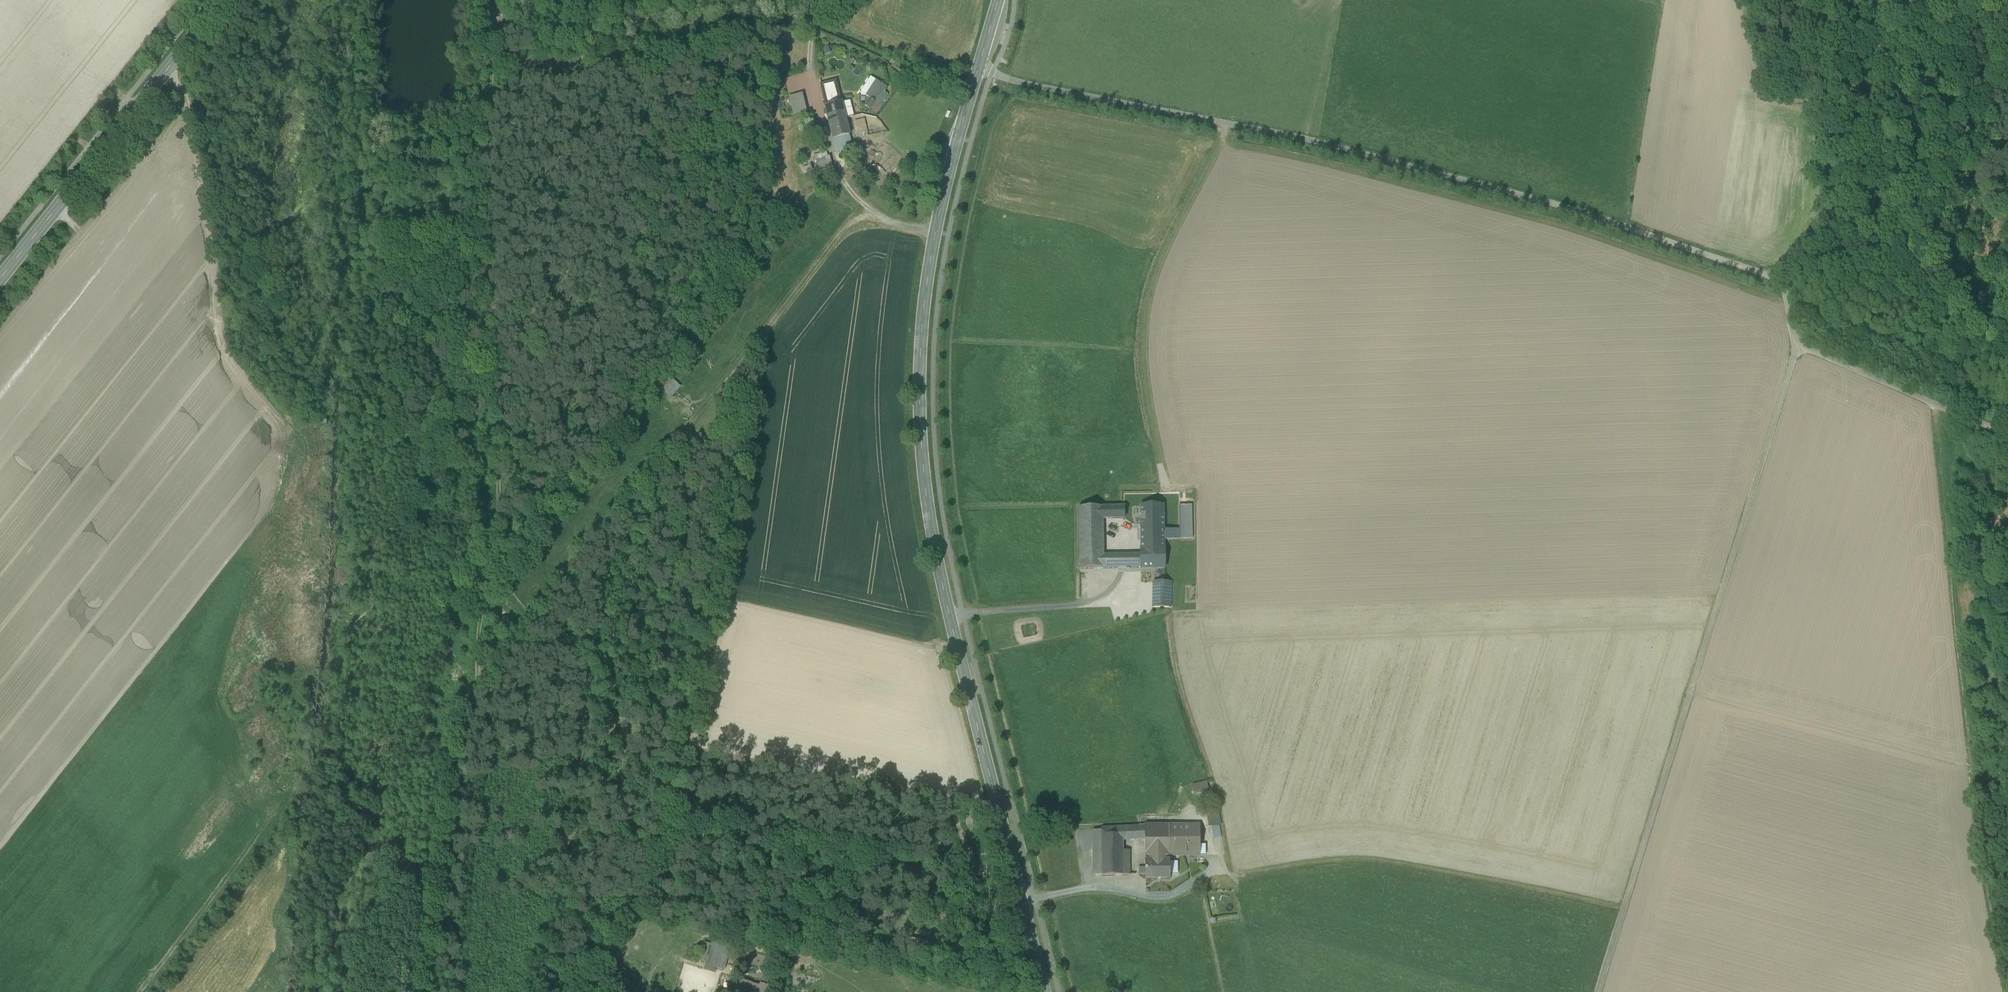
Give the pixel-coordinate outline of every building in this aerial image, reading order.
[(867,95),(877,81),(872,77),(862,92),(867,95)] [(878,100),(883,92),(886,88),(877,81),(867,95),(871,98),(876,102),(878,100)] [(826,107),(841,103),(836,82),(821,85),(826,107)] [(878,100),(876,102),(871,110),(876,114),(883,103),(888,96),(883,92),(878,100)] [(802,94),(789,98),(794,115),(806,112),(802,94)] [(871,98),(865,106),(871,110),(876,102),(871,98)] [(841,103),(845,119),(853,117),(853,114),(849,101),(841,103)] [(845,119),(841,103),(826,107),(830,123),(845,119)] [(845,119),(830,123),(834,139),(844,137),(849,136),(849,135),(845,119)] [(844,137),(834,139),(836,147),(846,145),(845,143),(844,137)] [(846,145),(836,147),(837,153),(847,151),(846,145)] [(829,157),(821,159),(824,170),(832,168),(829,157)] [(663,390),(671,397),(678,388),(670,382),(663,390)] [(1133,507),(1103,508),(1103,520),(1133,520),(1133,507)] [(1172,507),(1133,507),(1133,520),(1141,520),(1141,526),(1141,536),(1150,536),(1150,541),(1164,541),(1173,541),(1172,507)] [(1181,507),(1172,507),(1173,541),(1181,541),(1181,507)] [(1193,507),(1181,507),(1181,541),(1193,541),(1193,507)] [(1103,508),(1079,508),(1080,569),(1104,569),(1104,558),(1103,520),(1103,508)] [(1164,541),(1150,541),(1150,536),(1141,536),(1141,550),(1140,550),(1140,557),(1141,568),(1164,568),(1165,550),(1164,550),(1164,541)] [(1140,557),(1104,558),(1104,569),(1141,568),(1140,557)] [(1170,585),(1154,585),(1154,608),(1170,609),(1170,585)] [(1207,782),(1190,786),(1192,795),(1209,791),(1207,782)] [(1218,810),(1207,812),(1209,826),(1212,826),(1221,826),(1218,810)] [(1169,855),(1169,827),(1169,825),(1144,826),(1145,839),(1145,861),(1169,861),(1169,855)] [(1144,826),(1131,827),(1131,839),(1145,839),(1144,826)] [(1169,827),(1169,855),(1199,855),(1199,845),(1199,826),(1169,827)] [(1223,837),(1221,826),(1212,826),(1214,838),(1223,837)] [(1123,827),(1101,828),(1101,831),(1101,875),(1123,875),(1123,861),(1123,854),(1123,839),(1123,827)] [(1131,827),(1123,827),(1123,839),(1131,839),(1131,827)] [(1145,861),(1145,868),(1145,875),(1145,879),(1170,879),(1169,874),(1169,863),(1169,861),(1145,861)] [(722,948),(723,945),(724,943),(713,940),(711,945),(722,948)] [(705,965),(711,945),(704,943),(698,963),(705,965)] [(722,948),(711,945),(705,965),(716,968),(722,970),(729,947),(723,945),(722,948)] [(751,985),(752,983),(741,980),(735,989),(733,989),(732,991),(766,991),(767,986),(762,985),(761,988),(751,985)]
